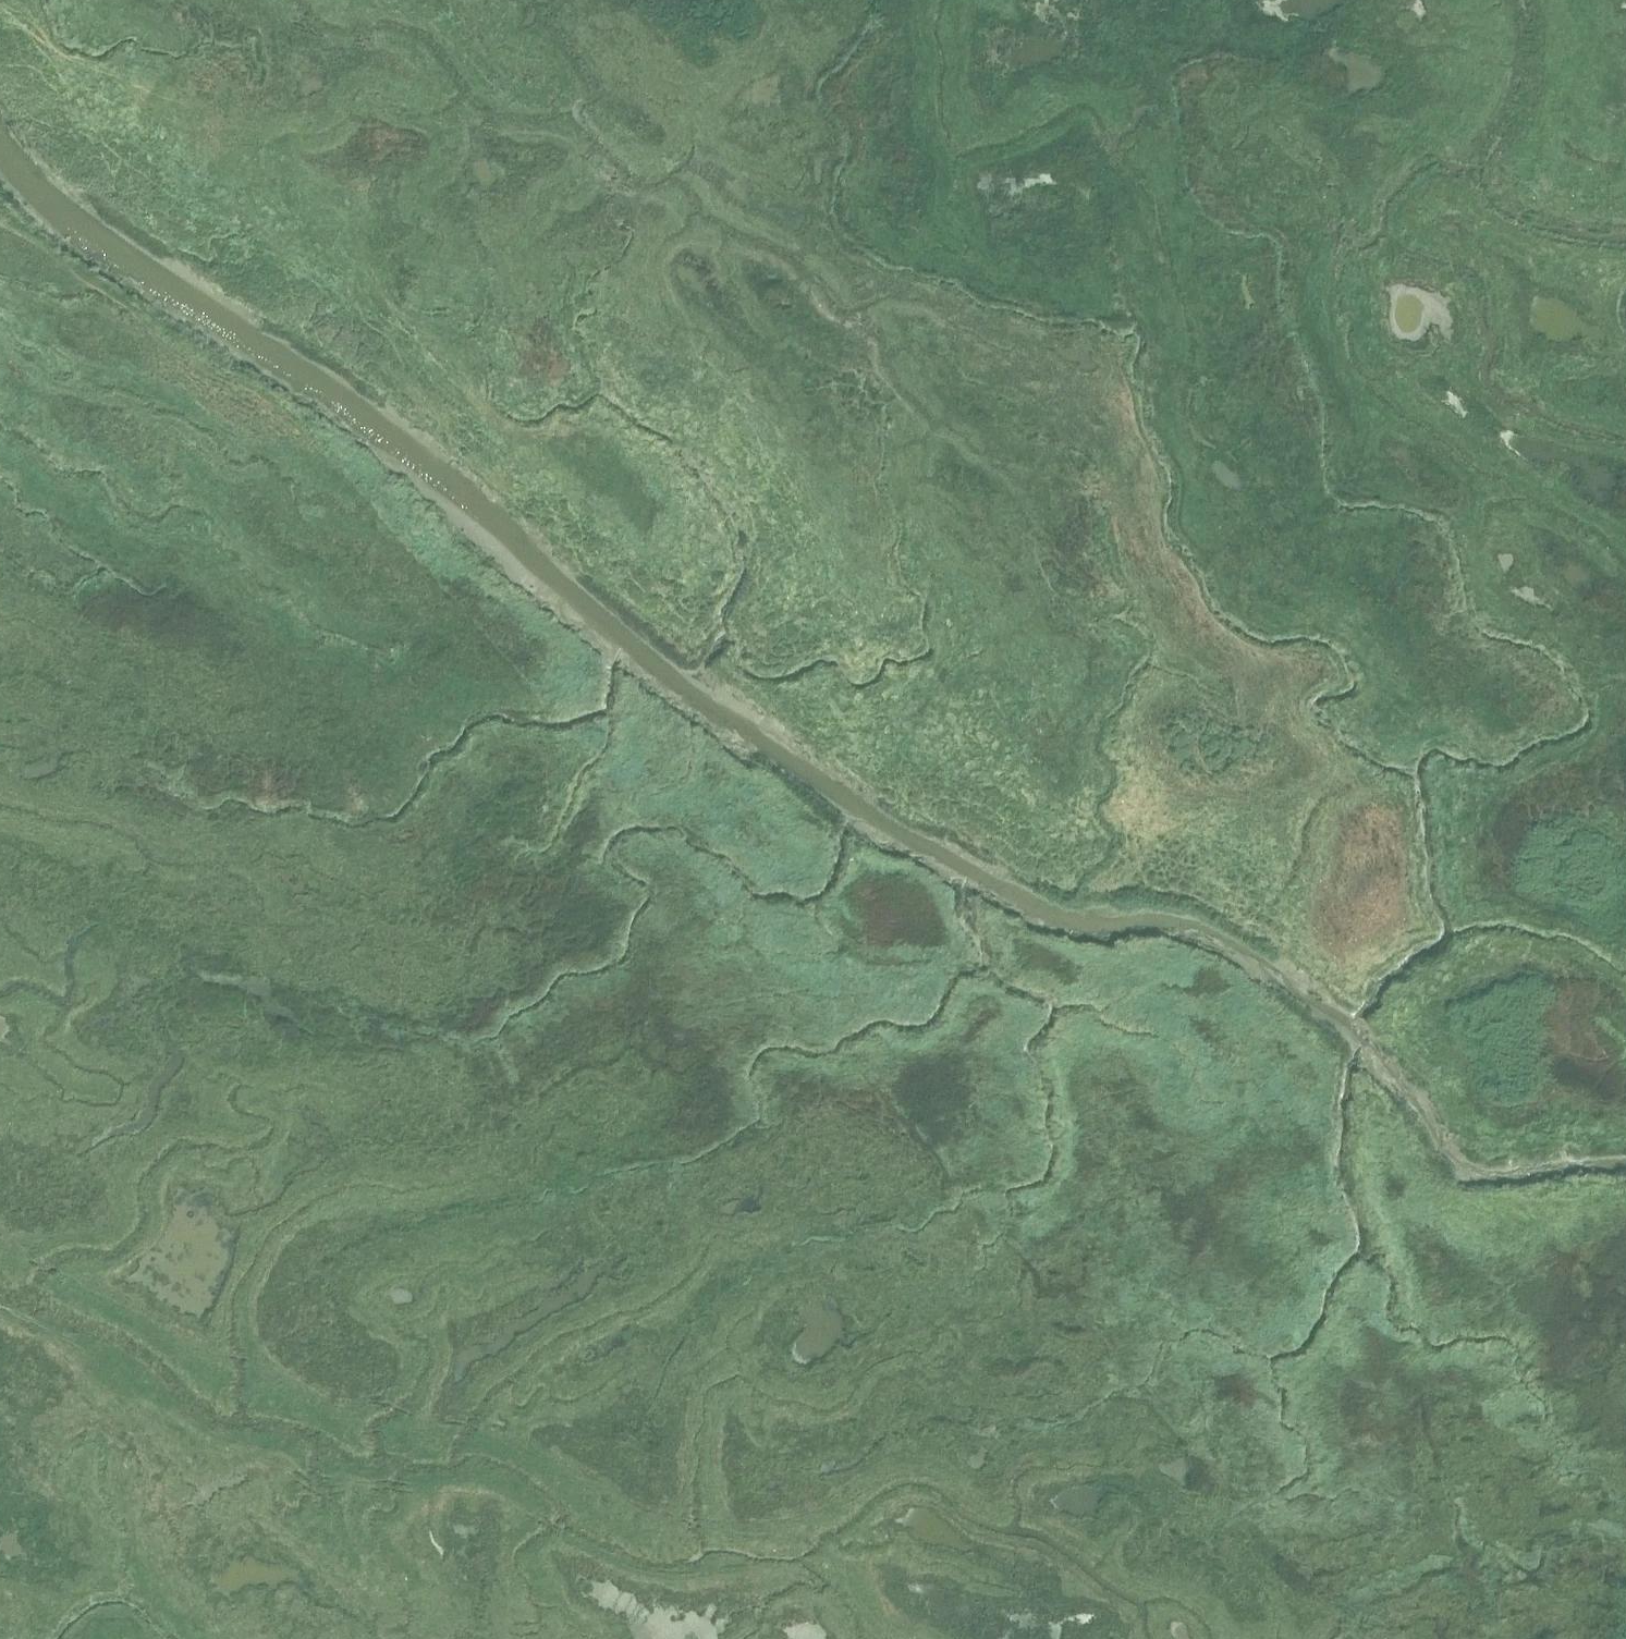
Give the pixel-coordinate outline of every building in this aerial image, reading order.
[(1332,0),(1314,0),(1323,9),(1332,0)]
